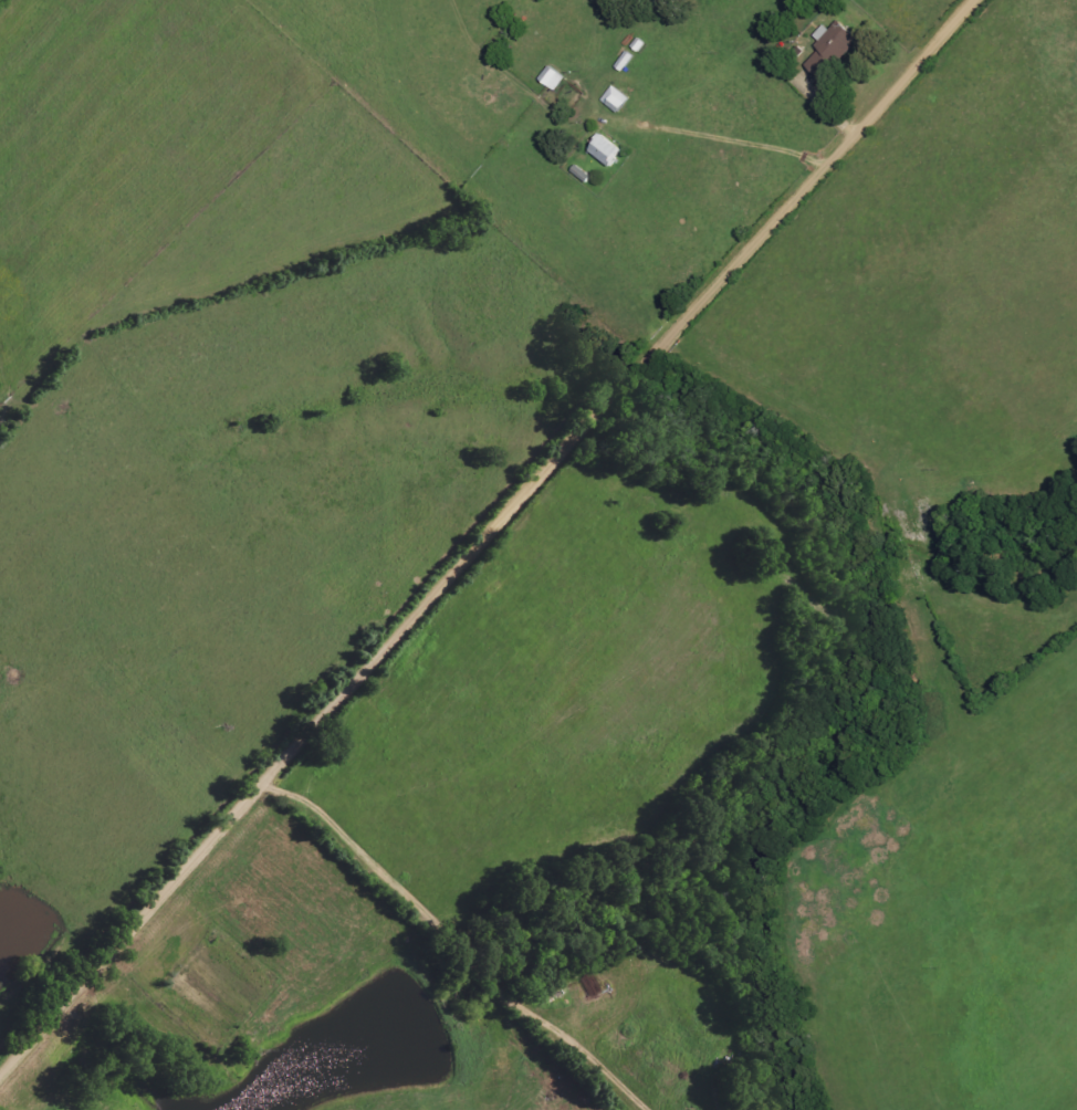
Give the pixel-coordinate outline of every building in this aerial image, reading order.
[(861,42),(841,22),(831,32),(825,27),(813,39),(823,50),(808,65),(823,80),(861,42)] [(541,79),(555,92),(566,79),(552,66),(541,79)] [(603,103),(621,115),(631,98),(612,87),(603,103)] [(625,152),(602,134),(589,150),(612,169),(625,152)]
